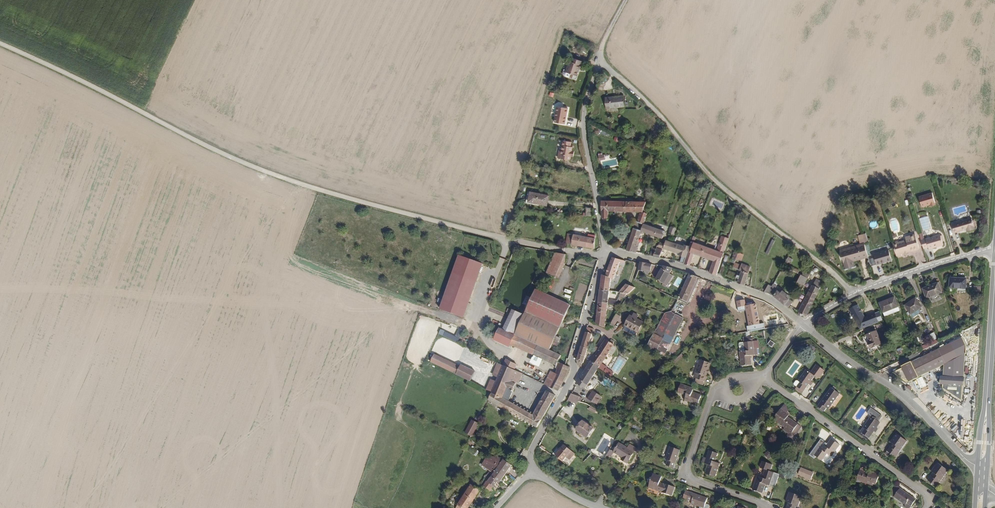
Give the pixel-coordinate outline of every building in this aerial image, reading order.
[(571,72),(576,73),(580,63),(581,63),(583,59),(572,56),(571,60),(567,74),(570,75),(571,72)] [(607,109),(625,107),(624,96),(606,98),(607,109)] [(554,120),(562,121),(563,105),(559,105),(554,120)] [(572,145),(570,145),(570,140),(562,139),(561,149),(561,153),(558,152),(558,157),(570,158),(572,145)] [(542,202),(549,203),(551,194),(532,190),(530,202),(542,204),(542,202)] [(923,208),(936,203),(931,192),(918,197),(923,208)] [(639,210),(645,212),(649,201),(646,196),(643,199),(639,210)] [(609,210),(639,210),(643,199),(640,199),(603,199),(602,206),(602,216),(609,216),(609,210)] [(591,216),(592,207),(586,207),(586,212),(582,211),(582,215),(591,216)] [(636,219),(643,222),(645,212),(639,210),(636,219)] [(968,228),(973,227),(970,216),(950,222),(953,231),(965,227),(967,226),(968,228)] [(640,230),(646,232),(649,224),(643,222),(636,219),(625,248),(637,251),(638,248),(636,247),(637,244),(635,242),(640,230)] [(662,239),(664,234),(664,232),(665,231),(649,224),(646,232),(649,234),(658,237),(662,239)] [(585,237),(578,236),(579,230),(571,229),(571,232),(570,240),(569,242),(592,245),(593,236),(585,235),(585,237)] [(859,241),(863,241),(866,240),(863,232),(857,233),(859,241)] [(910,249),(918,246),(914,232),(904,235),(905,237),(896,240),(897,241),(892,242),(895,255),(901,253),(900,251),(909,248),(910,249)] [(927,246),(942,241),(939,232),(920,237),(922,246),(927,244),(927,246)] [(659,248),(681,254),(683,247),(674,244),(667,241),(666,244),(661,242),(659,248)] [(851,257),(866,252),(863,241),(859,241),(848,245),(849,247),(839,250),(843,264),(852,262),(851,259),(851,257)] [(716,253),(723,255),(726,245),(720,243),(716,253)] [(710,271),(718,273),(723,255),(716,253),(692,245),(690,250),(688,258),(686,264),(694,266),(697,254),(714,259),(710,271)] [(875,262),(889,258),(887,248),(872,252),(875,262)] [(655,255),(661,257),(663,251),(657,249),(656,252),(655,255)] [(546,272),(556,276),(564,254),(554,252),(546,272)] [(784,263),(786,264),(789,258),(791,259),(792,256),(788,254),(784,263)] [(610,277),(612,278),(621,258),(611,255),(603,276),(600,275),(598,289),(609,293),(610,277)] [(741,268),(749,271),(751,265),(742,261),(741,264),(736,262),(735,266),(741,268)] [(645,272),(649,273),(651,264),(640,262),(638,270),(645,272)] [(655,279),(661,284),(662,283),(664,284),(666,284),(670,278),(669,277),(668,276),(672,269),(663,267),(655,279)] [(735,279),(746,282),(749,271),(741,268),(739,274),(737,273),(735,279)] [(796,281),(803,285),(808,275),(801,271),(796,281)] [(438,311),(463,317),(470,280),(445,275),(438,311)] [(678,295),(686,299),(697,277),(690,275),(678,295)] [(952,285),(968,286),(968,277),(952,276),(952,285)] [(686,299),(687,300),(698,278),(697,277),(686,299)] [(761,286),(769,291),(773,284),(764,279),(761,286)] [(803,316),(807,313),(822,282),(817,279),(816,280),(814,279),(810,288),(807,287),(805,290),(808,292),(798,313),(803,316)] [(705,299),(709,301),(718,284),(710,281),(703,295),(706,297),(705,299)] [(789,295),(790,293),(783,288),(781,290),(776,286),(777,283),(774,281),(773,284),(769,291),(786,303),(789,295)] [(927,297),(941,291),(938,281),(923,287),(927,297)] [(621,297),(627,294),(630,288),(622,285),(618,295),(621,297)] [(615,302),(608,299),(609,293),(598,289),(597,295),(594,294),(594,300),(597,301),(607,304),(613,306),(615,302)] [(516,336),(551,351),(569,305),(535,290),(525,315),(509,309),(501,329),(496,340),(512,346),(516,336)] [(883,315),(899,309),(894,296),(879,302),(883,315)] [(906,304),(911,313),(922,305),(917,296),(906,304)] [(594,321),(604,326),(607,304),(597,301),(594,321)] [(857,323),(865,318),(857,304),(849,308),(857,323)] [(422,307),(420,314),(428,316),(430,309),(422,307)] [(648,347),(663,355),(681,318),(669,312),(664,313),(648,347)] [(637,333),(642,323),(636,320),(637,317),(632,314),(630,317),(628,316),(621,330),(634,336),(636,332),(637,333)] [(578,367),(584,369),(593,329),(586,327),(578,362),(578,367)] [(438,335),(458,342),(463,329),(458,328),(456,335),(440,330),(438,335)] [(871,347),(881,343),(876,330),(867,333),(870,341),(869,342),(871,347)] [(934,332),(923,337),(926,344),(921,346),(923,350),(939,342),(934,332)] [(590,361),(598,366),(609,349),(612,343),(614,341),(614,340),(612,339),(614,337),(611,335),(609,337),(607,336),(605,338),(590,361)] [(561,355),(551,351),(516,336),(512,346),(553,363),(552,365),(559,369),(557,373),(552,371),(545,383),(558,390),(569,366),(564,364),(559,362),(561,355)] [(964,353),(965,345),(961,336),(921,356),(918,350),(917,351),(897,361),(901,367),(891,372),(905,381),(907,380),(908,381),(917,377),(917,376),(928,371),(943,365),(941,377),(939,376),(938,384),(940,384),(939,388),(959,399),(960,384),(962,385),(963,377),(962,377),(963,353),(964,353)] [(738,365),(749,364),(748,354),(755,353),(754,347),(751,347),(750,337),(749,337),(741,338),(740,338),(741,341),(737,342),(736,343),(737,351),(736,351),(738,365)] [(459,370),(472,378),(478,369),(464,361),(463,363),(462,366),(448,358),(450,355),(439,348),(434,356),(459,370)] [(676,364),(684,356),(681,353),(673,361),(676,364)] [(463,363),(450,355),(448,358),(462,366),(463,363)] [(512,370),(514,364),(506,360),(503,365),(512,370)] [(692,378),(699,382),(707,365),(697,360),(692,372),(694,373),(692,378)] [(591,379),(596,370),(597,369),(598,366),(590,361),(584,372),(580,378),(588,383),(591,379)] [(517,383),(521,374),(512,370),(503,365),(499,362),(493,375),(498,377),(497,381),(492,379),(488,387),(492,390),(508,398),(515,382),(517,383)] [(800,386),(805,391),(818,377),(810,370),(801,381),(800,380),(797,384),(800,386)] [(588,383),(580,378),(577,384),(585,389),(588,383)] [(683,402),(696,406),(699,396),(691,393),(692,390),(679,385),(676,394),(684,397),(683,402)] [(828,407),(829,409),(841,393),(840,393),(841,391),(834,386),(833,388),(832,388),(819,406),(825,411),(828,407)] [(543,417),(534,413),(508,398),(492,390),(488,387),(487,389),(492,392),(488,400),(538,427),(543,417)] [(534,413),(543,417),(556,394),(547,390),(534,413)] [(602,397),(593,392),(588,400),(597,405),(602,397)] [(571,394),(567,400),(575,405),(577,401),(578,399),(571,394)] [(882,421),(880,420),(884,414),(874,407),(870,413),(874,415),(866,426),(868,428),(864,432),(870,437),(882,421)] [(794,427),(796,423),(787,416),(788,414),(779,408),(772,419),(791,432),(794,427)] [(589,437),(593,427),(583,421),(581,424),(580,424),(577,431),(578,431),(577,433),(581,436),(582,433),(589,437)] [(466,432),(470,433),(475,424),(471,422),(466,432)] [(819,437),(827,439),(829,434),(821,431),(819,437)] [(895,455),(898,458),(909,443),(900,434),(894,442),(896,443),(890,451),(895,455)] [(827,453),(831,456),(840,445),(831,438),(827,444),(820,438),(809,454),(813,458),(815,456),(822,461),(827,453)] [(556,456),(563,462),(571,450),(563,445),(556,456)] [(620,461),(625,464),(632,453),(626,450),(617,445),(612,454),(621,459),(620,461)] [(663,465),(671,468),(677,450),(668,447),(663,460),(665,460),(663,465)] [(544,462),(540,459),(544,452),(539,449),(535,457),(536,463),(541,468),(544,462)] [(703,473),(713,476),(717,463),(712,461),(715,453),(707,450),(702,463),(706,464),(703,473)] [(768,459),(772,456),(767,451),(764,454),(768,459)] [(482,464),(484,466),(493,455),(491,453),(482,464)] [(498,482),(513,465),(493,455),(484,466),(490,471),(492,473),(486,480),(485,481),(491,485),(492,486),(496,481),(498,482)] [(549,466),(558,471),(563,462),(556,456),(555,458),(549,466)] [(773,487),(777,474),(769,471),(771,465),(760,461),(751,490),(761,493),(764,484),(773,487)] [(930,480),(938,487),(951,473),(941,463),(935,471),(937,472),(930,480)] [(798,476),(806,478),(808,472),(800,469),(798,476)] [(857,480),(875,485),(879,473),(869,470),(868,472),(860,469),(859,471),(857,479),(857,480)] [(484,478),(486,480),(492,473),(490,471),(484,478)] [(661,485),(657,484),(659,478),(650,475),(646,488),(669,496),(672,487),(662,484),(661,485)] [(487,489),(491,485),(485,481),(484,483),(482,485),(487,489)] [(890,494),(894,496),(900,487),(896,485),(890,494)] [(478,492),(477,491),(469,486),(455,507),(468,507),(478,492)] [(910,506),(915,498),(900,487),(894,496),(904,505),(906,503),(910,506)] [(683,491),(680,499),(684,500),(689,502),(688,505),(697,507),(706,507),(706,506),(702,505),(705,499),(683,491)] [(801,496),(789,491),(785,501),(787,502),(785,507),(797,507),(801,496)]
